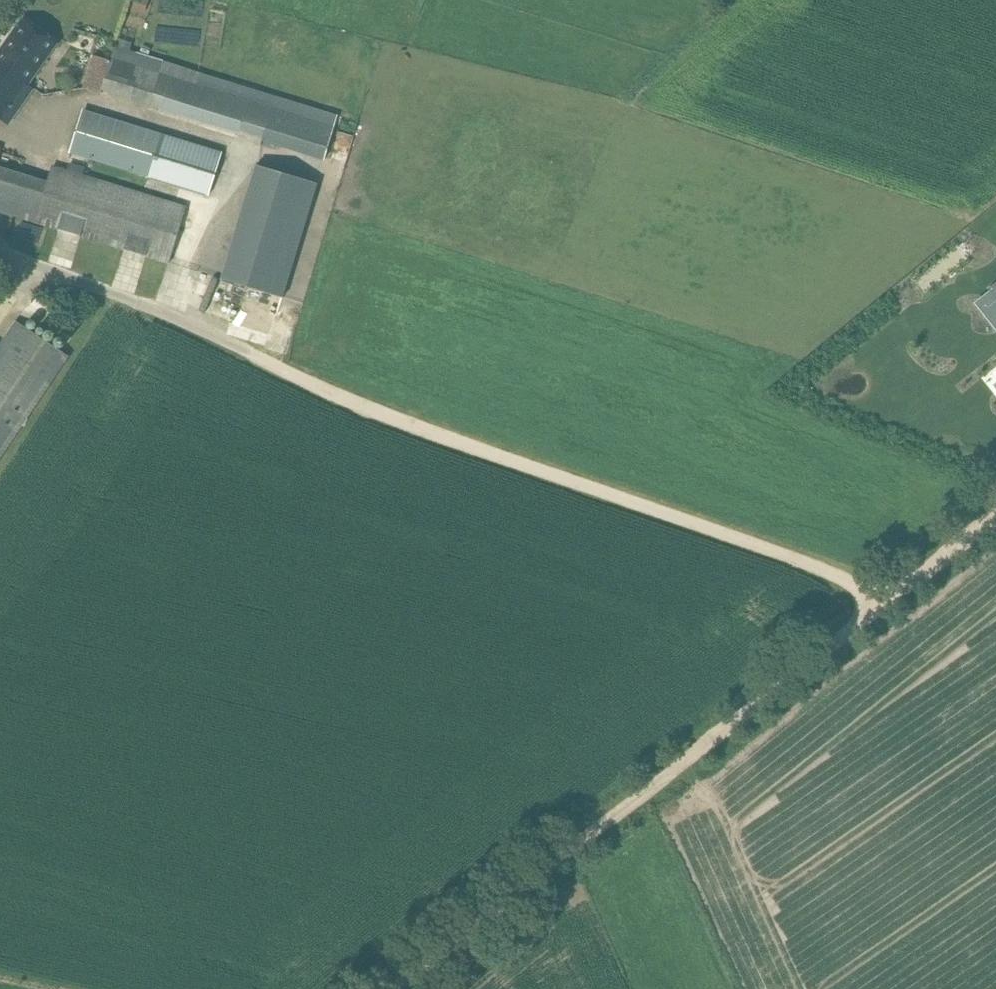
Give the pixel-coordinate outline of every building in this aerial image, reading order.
[(133,8),(144,12),(147,1),(145,0),(136,0),(133,8)] [(0,51),(0,119),(3,121),(58,43),(23,18),(0,51)] [(118,40),(116,46),(131,50),(133,45),(118,40)] [(94,56),(85,87),(102,92),(103,89),(112,61),(94,56)] [(174,64),(161,109),(282,147),(295,102),(174,64)] [(70,153),(211,195),(225,151),(84,108),(70,153)] [(262,163),(233,280),(295,295),(324,178),(262,163)] [(169,263),(186,207),(53,166),(48,183),(0,168),(0,211),(169,263)] [(975,348),(990,355),(995,350),(995,320),(980,332),(989,337),(975,348)] [(69,358),(44,340),(17,322),(6,339),(1,345),(0,344),(0,461),(69,358)]
